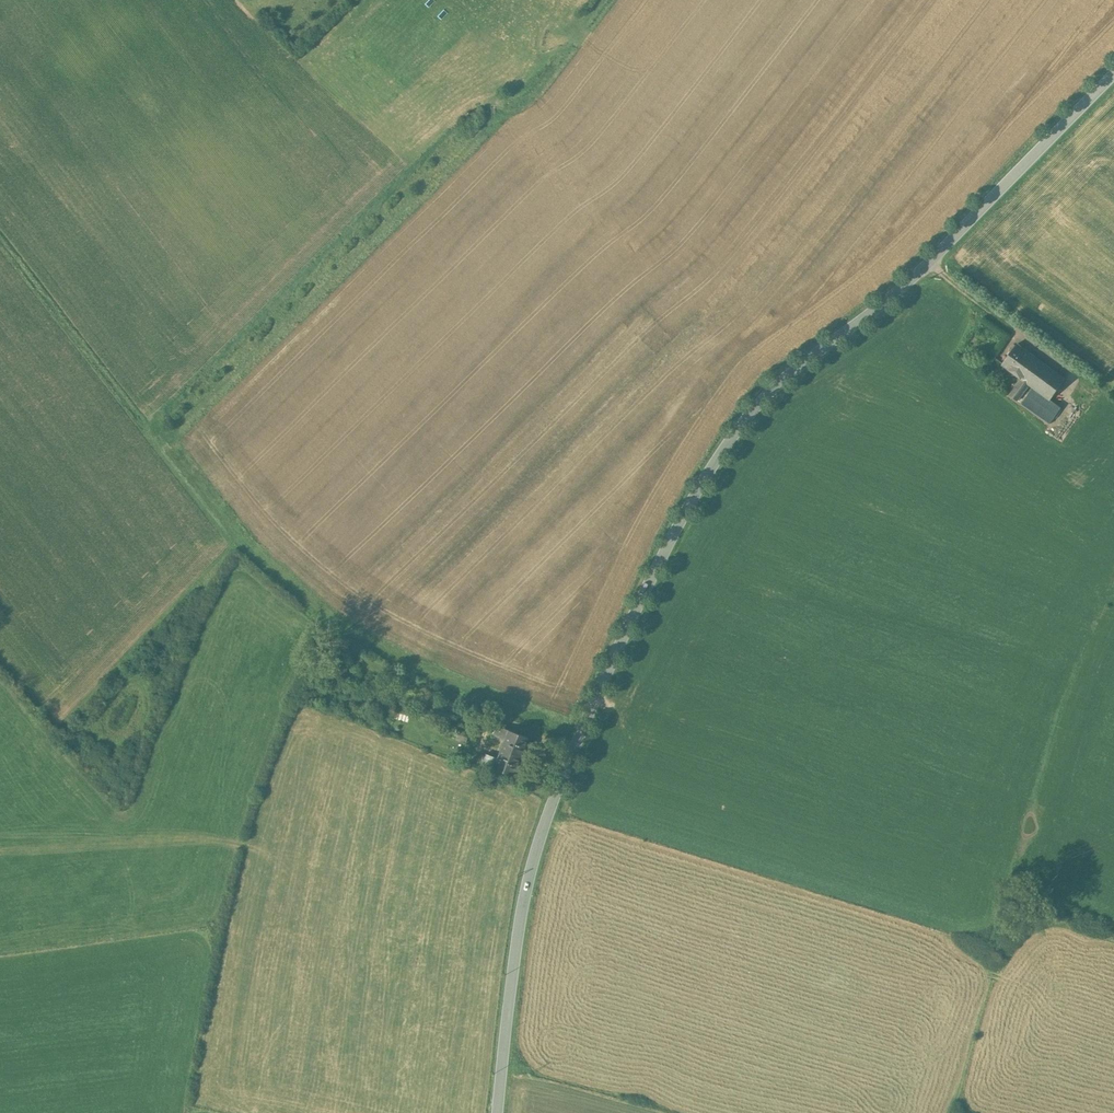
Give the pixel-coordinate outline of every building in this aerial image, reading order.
[(1066,378),(1018,343),(1002,365),(1022,379),(1030,385),(1050,400),(1051,399),(1066,378)] [(989,364),(982,374),(987,378),(995,368),(989,364)] [(1022,379),(1010,395),(1018,401),(1030,385),(1022,379)] [(1050,400),(1030,385),(1018,401),(1050,424),(1062,407),(1051,399),(1050,400)] [(999,457),(991,468),(998,473),(1006,462),(999,457)] [(508,730),(497,725),(493,735),(504,739),(508,730)] [(527,737),(508,730),(504,739),(501,748),(520,756),(527,737)] [(467,737),(458,734),(456,739),(466,743),(467,737)] [(520,756),(501,748),(497,758),(493,767),(513,775),(520,756)] [(497,758),(486,753),(482,763),(493,767),(497,758)]
